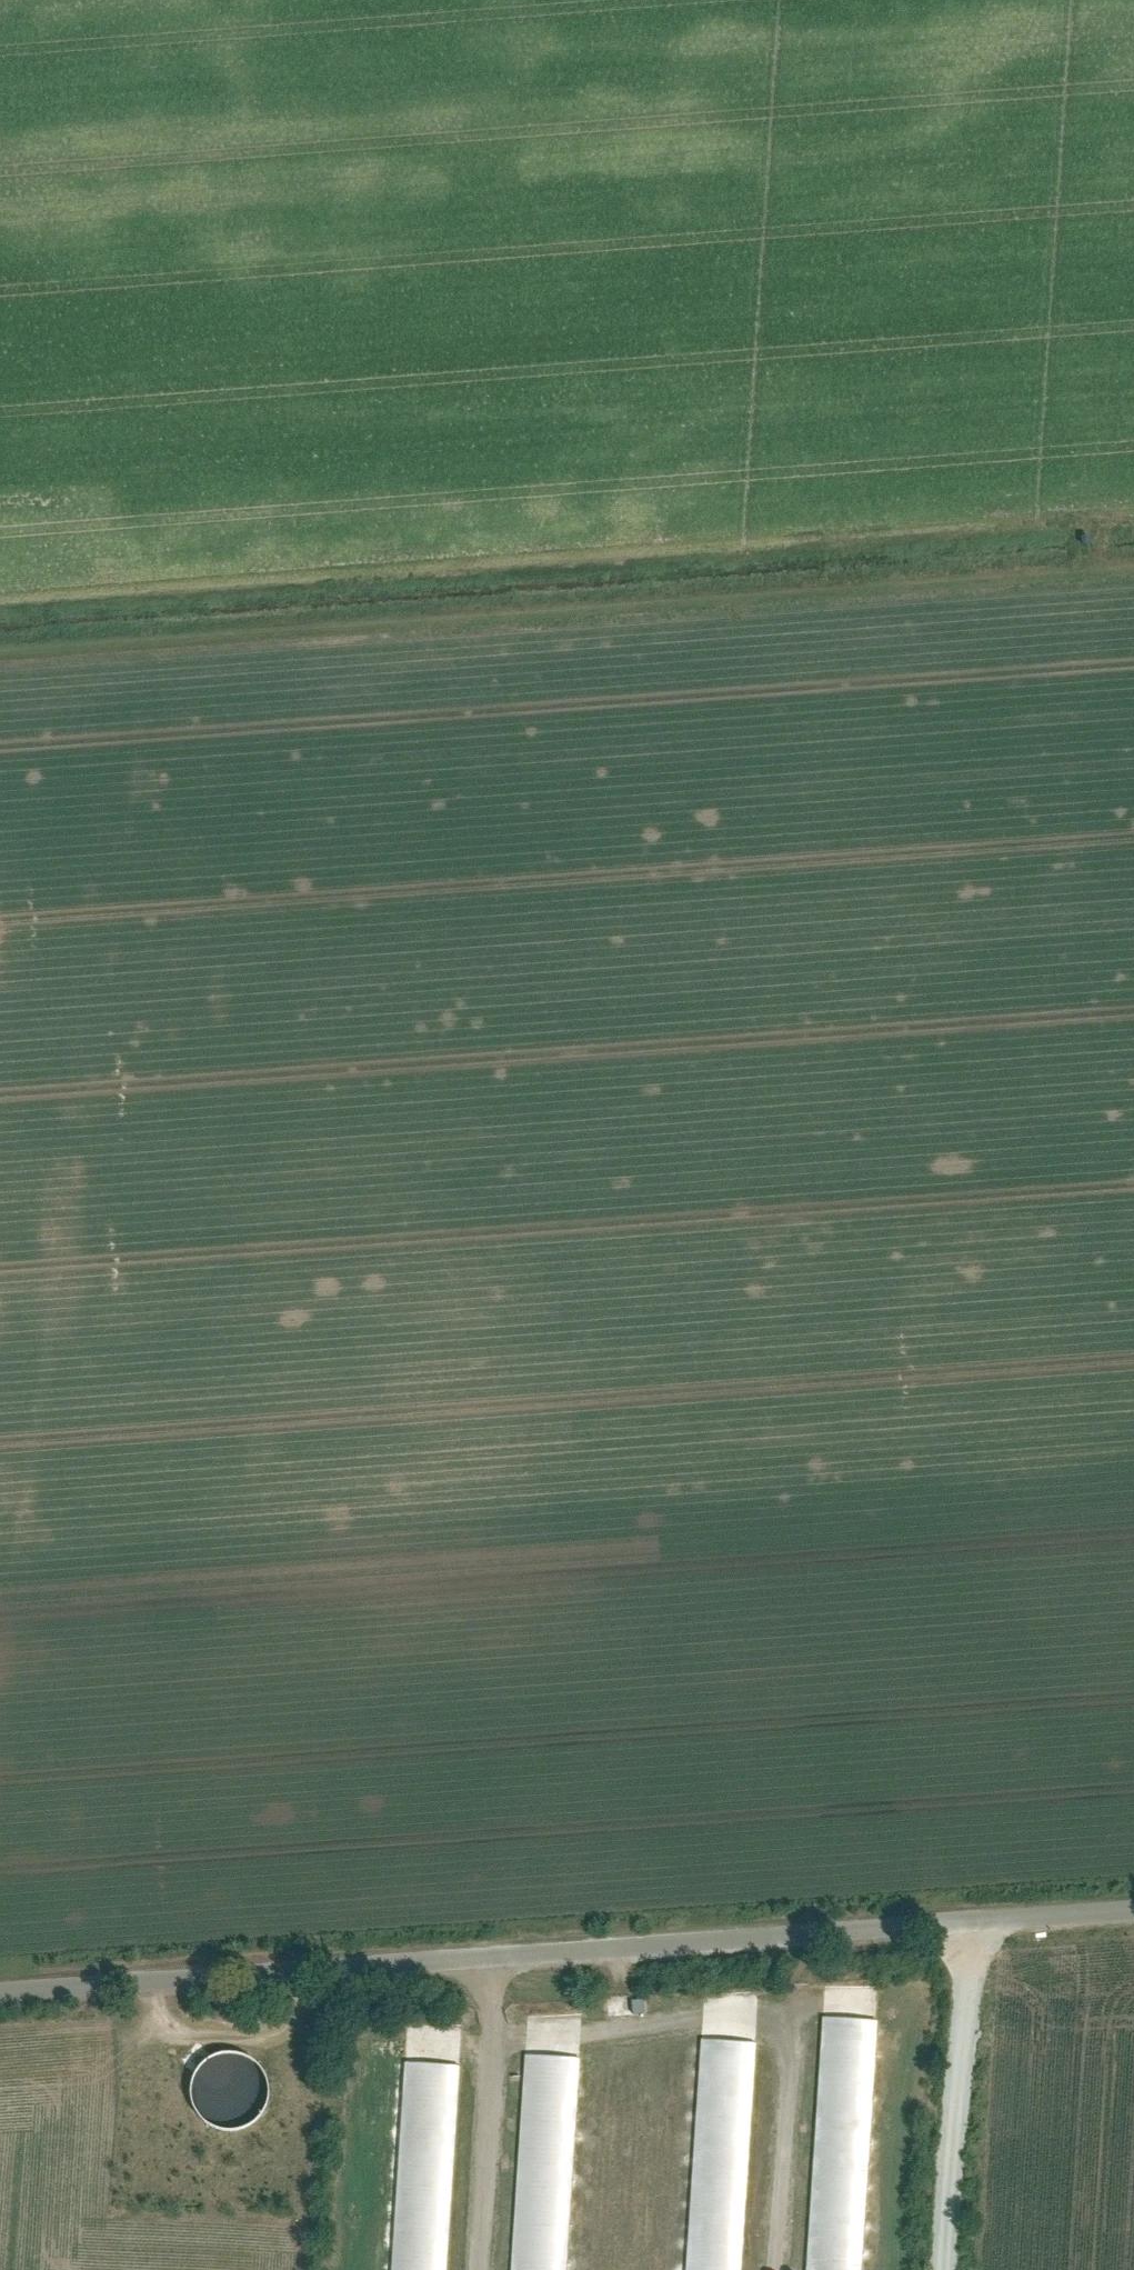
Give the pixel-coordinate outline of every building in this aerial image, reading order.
[(815,2269),(871,2269),(882,2018),(827,2015),(815,2269)] [(705,2037),(694,2269),(732,2269),(733,2249),(751,2250),(761,2040),(705,2037)] [(585,2055),(529,2053),(518,2269),(574,2269),(585,2055)] [(464,2063),(408,2061),(399,2269),(438,2269),(439,2251),(456,2252),(464,2063)]
